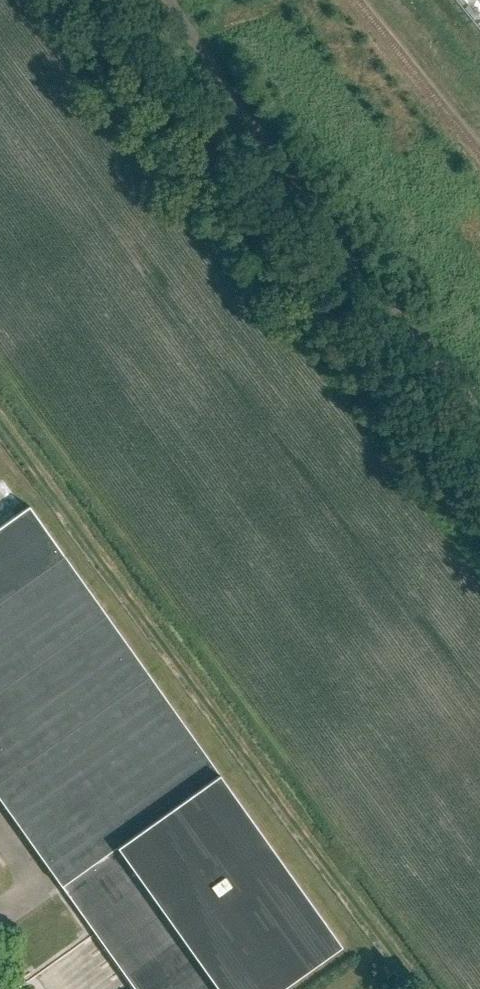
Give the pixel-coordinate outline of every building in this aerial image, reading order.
[(0,526),(0,801),(61,887),(135,988),(278,988),(340,945),(219,774),(149,676),(105,614),(63,556),(28,506),(0,526)]
